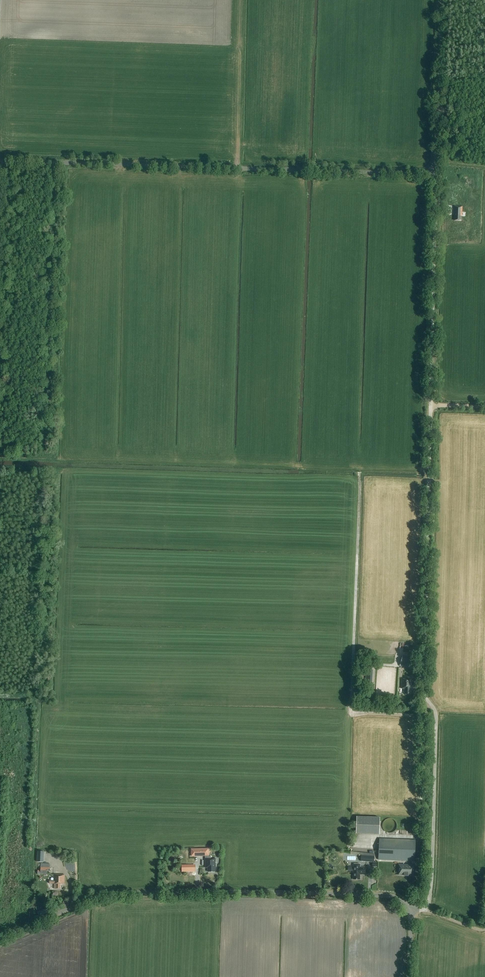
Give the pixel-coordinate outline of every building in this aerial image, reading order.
[(461,221),(461,217),(462,217),(462,207),(454,206),(454,218),(455,218),(454,221),(461,221)] [(403,657),(401,666),(413,669),(416,660),(403,657)] [(402,679),(401,689),(405,689),(405,694),(411,695),(412,679),(402,679)] [(357,817),(356,834),(379,834),(380,817),(357,817)] [(384,822),(383,824),(383,826),(383,828),(384,830),(386,832),(388,833),(390,833),(392,833),(394,832),(396,830),(397,828),(397,826),(397,824),(396,822),(394,820),(392,819),(390,819),(388,819),(386,820),(384,822)] [(380,839),(378,860),(415,861),(416,840),(380,839)] [(374,862),(375,854),(359,853),(359,855),(364,856),(363,862),(372,863),(372,867),(377,867),(377,862),(374,862)] [(208,872),(216,872),(215,859),(211,859),(205,859),(205,868),(208,868),(208,872)] [(50,868),(50,863),(41,863),(40,874),(48,874),(48,871),(50,871),(50,868)] [(360,867),(360,864),(353,864),(353,880),(360,880),(360,874),(367,875),(368,867),(360,867)] [(414,876),(415,865),(398,864),(398,876),(414,876)] [(51,877),(54,877),(53,881),(50,881),(49,883),(52,883),(53,883),(53,884),(54,884),(54,889),(60,889),(60,884),(64,884),(65,875),(51,874),(51,877)]
